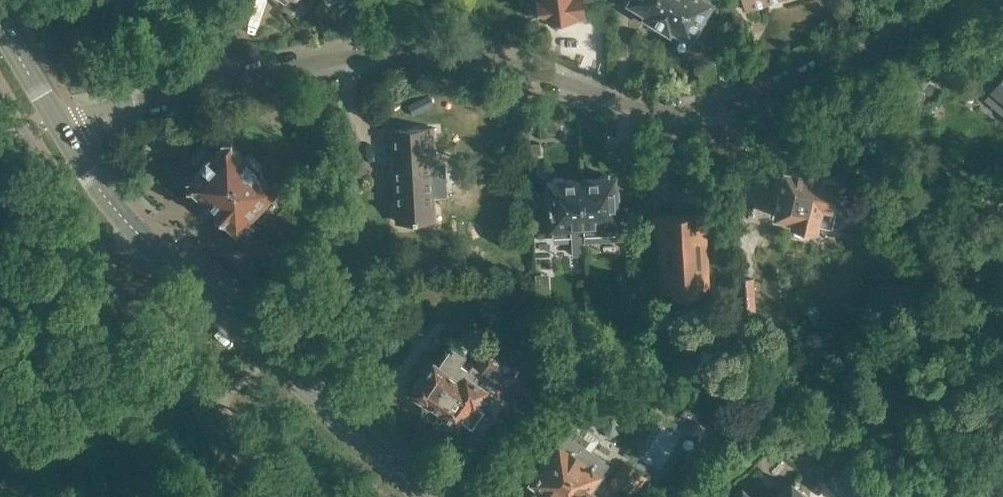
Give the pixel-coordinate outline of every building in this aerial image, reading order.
[(532,15),(548,13),(548,19),(563,17),(563,15),(580,13),(580,9),(583,9),(581,0),(529,0),(532,15)] [(684,0),(631,0),(635,2),(636,5),(643,10),(646,10),(648,11),(646,14),(652,18),(650,21),(662,29),(664,25),(669,28),(672,25),(673,26),(682,9),(680,8),(684,0)] [(673,26),(674,26),(675,30),(682,34),(685,33),(690,36),(690,35),(701,42),(714,20),(712,19),(720,5),(719,0),(684,0),(680,8),(682,9),(673,26)] [(992,90),(1002,100),(1002,77),(992,90)] [(397,165),(402,222),(437,220),(434,166),(435,166),(432,128),(437,128),(437,127),(399,129),(401,165),(397,165)] [(192,177),(187,178),(187,188),(192,188),(203,198),(202,200),(236,231),(237,230),(244,236),(255,225),(248,218),(278,184),(278,183),(288,172),(268,154),(261,162),(251,153),(246,153),(244,154),(233,144),(232,139),(222,139),(222,145),(214,154),(208,154),(200,163),(200,168),(192,177)] [(775,216),(791,219),(790,224),(818,229),(820,224),(832,227),(836,207),(831,206),(837,179),(821,175),(821,172),(803,168),(803,171),(784,168),(783,174),(779,173),(777,186),(780,187),(775,216)] [(600,177),(582,178),(584,235),(584,240),(627,237),(625,207),(615,208),(614,177),(612,177),(609,175),(602,175),(600,177)] [(584,235),(582,178),(565,179),(562,177),(555,177),(553,180),(550,180),(553,236),(573,235),(574,253),(583,253),(582,235),(584,235)] [(652,233),(657,233),(661,290),(671,290),(672,294),(700,293),(700,288),(710,287),(707,231),(713,230),(712,218),(651,221),(652,233)] [(546,276),(546,268),(534,268),(534,276),(546,276)] [(757,316),(756,307),(754,277),(738,278),(740,317),(757,316)] [(421,410),(435,420),(470,366),(461,360),(467,352),(466,351),(470,345),(457,336),(453,343),(452,342),(440,360),(434,356),(431,360),(428,357),(420,369),(423,371),(410,389),(427,401),(421,410)] [(470,366),(441,410),(458,422),(461,418),(473,427),(485,410),(477,405),(487,390),(499,398),(519,369),(487,346),(475,363),(474,364),(472,362),(470,366)] [(530,478),(541,486),(535,495),(538,496),(582,496),(584,494),(588,496),(589,496),(597,487),(592,483),(602,468),(601,467),(608,457),(594,446),(601,437),(575,419),(569,428),(566,427),(530,478)] [(628,496),(630,496),(633,492),(630,490),(636,481),(639,483),(646,474),(625,459),(608,483),(628,496)] [(846,496),(870,496),(877,489),(842,463),(827,484),(846,496)] [(791,482),(777,496),(806,496),(791,482)] [(742,486),(731,496),(753,496),(742,486)]
